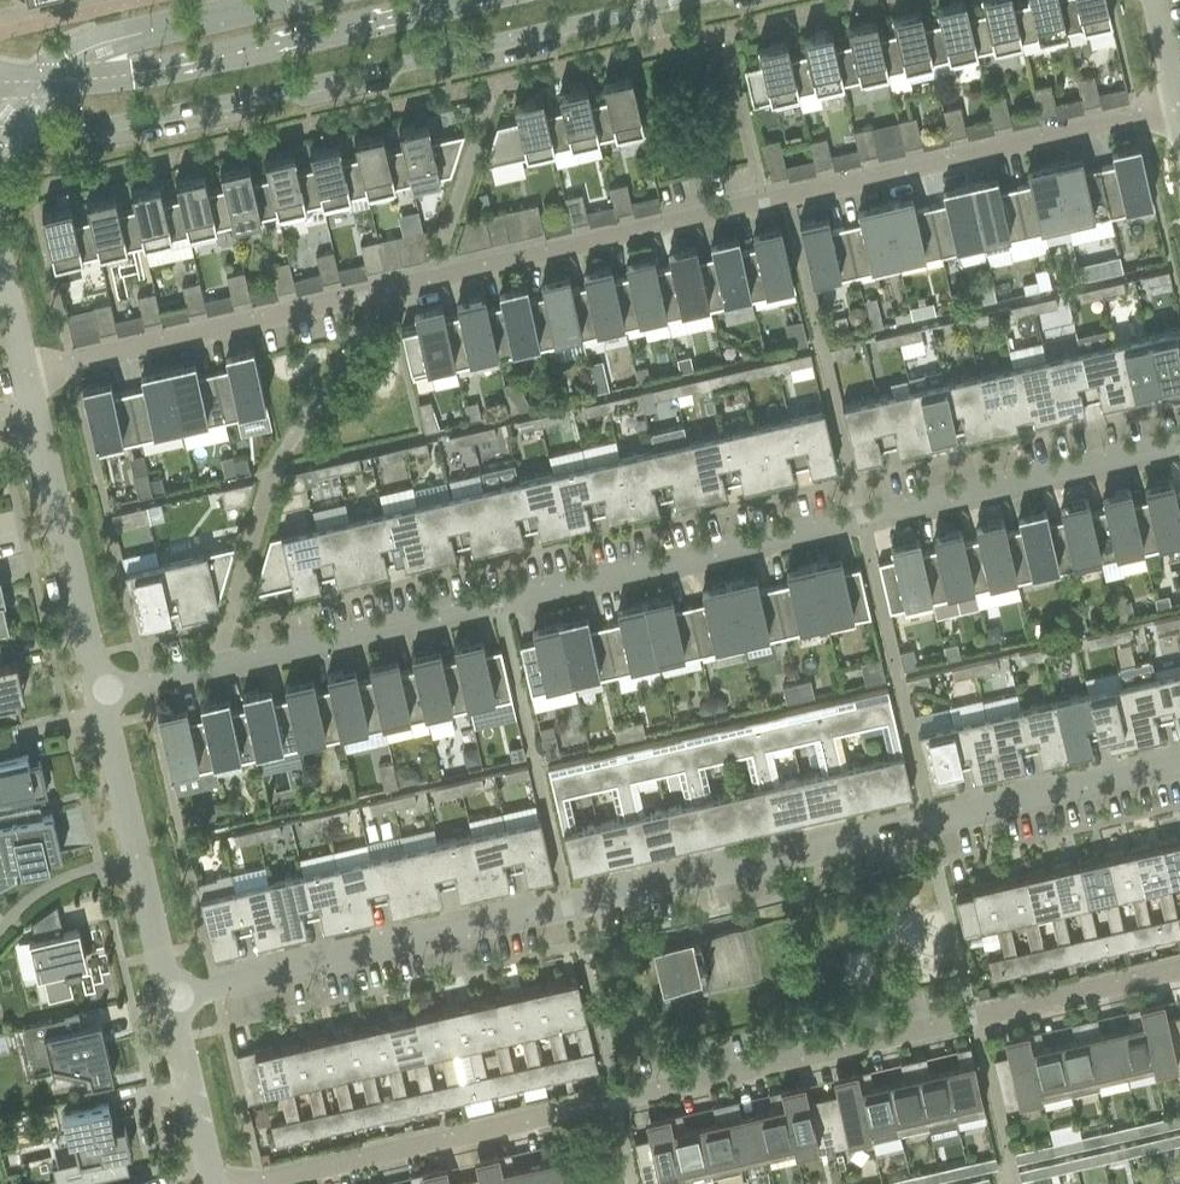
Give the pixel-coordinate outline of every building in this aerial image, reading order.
[(919,9),(931,63),(952,58),(953,65),(977,60),(976,53),(964,0),(956,0),(948,2),(949,6),(937,9),(940,23),(924,27),(919,9)] [(976,53),(996,48),(998,55),(1022,50),(1020,42),(1011,0),(982,0),(985,13),(968,17),(964,0),(976,53)] [(1020,42),(1041,38),(1042,45),(1066,39),(1065,32),(1058,0),(1029,0),(1029,3),(1013,7),(1011,0),(1020,42)] [(1065,32),(1085,27),(1087,34),(1111,29),(1110,22),(1111,22),(1106,0),(1058,0),(1065,32)] [(875,19),(874,19),(887,73),(907,68),(909,76),(933,70),(931,63),(919,9),(903,12),(904,16),(892,19),(895,34),(879,37),(875,19)] [(830,29),(829,29),(842,84),(862,79),(864,86),(888,80),(887,73),(874,19),(859,23),(860,27),(847,29),(851,44),(835,48),(830,29)] [(786,39),(785,40),(797,94),(818,89),(819,96),(843,91),(842,84),(829,29),(814,33),(815,37),(803,40),(806,54),(790,58),(786,39)] [(797,94),(785,40),(770,43),(771,47),(758,50),(761,64),(744,69),(752,104),(773,99),(775,107),(799,101),(797,94)] [(607,100),(590,104),(589,104),(598,140),(618,135),(620,142),(644,137),(642,130),(643,129),(631,75),(615,79),(616,83),(603,86),(607,100)] [(1076,79),(1082,107),(1100,103),(1093,75),(1076,79)] [(546,114),(545,115),(553,150),(555,157),(557,166),(577,162),(601,156),(598,140),(589,104),(590,104),(586,85),(585,86),(570,89),(571,93),(559,96),(562,111),(548,114),(546,114)] [(1031,89),(1038,117),(1055,113),(1049,85),(1031,89)] [(987,100),(993,127),(1011,123),(1004,95),(987,100)] [(553,150),(540,96),(525,99),(526,104),(514,106),(517,121),(496,126),(483,166),(529,156),(530,163),(554,157),(553,150)] [(942,110),(949,138),(966,134),(960,106),(942,110)] [(898,120),(904,148),(921,144),(915,116),(898,120)] [(414,125),(399,129),(412,183),(414,190),(438,184),(436,177),(450,174),(463,133),(431,141),(428,126),(415,129),(414,125)] [(853,130),(859,158),(877,154),(870,126),(853,130)] [(370,135),(355,139),(367,193),(369,200),(393,195),(391,188),(412,183),(399,129),(398,129),(402,147),(386,151),(383,137),(371,140),(370,135)] [(808,141),(815,169),(832,165),(826,137),(808,141)] [(325,146),(310,149),(323,203),(325,210),(349,205),(347,198),(367,193),(355,139),(354,139),(358,158),(342,161),(338,147),(326,150),(325,146)] [(761,143),(770,179),(787,175),(779,139),(761,143)] [(1114,164),(1099,167),(1110,216),(1153,206),(1139,143),(1122,147),(1123,151),(1111,154),(1114,164)] [(280,156),(265,160),(278,214),(280,221),(304,215),(302,208),(323,203),(310,149),(309,149),(313,168),(297,172),(294,157),(281,160),(280,156)] [(236,166),(221,170),(233,224),(235,231),(259,226),(258,218),(278,214),(265,160),(264,160),(269,178),(252,182),(249,168),(237,170),(236,166)] [(1068,160),(1053,163),(1069,233),(1071,243),(1114,233),(1110,216),(1099,167),(1084,171),(1082,161),(1069,164),(1068,160)] [(1029,183),(1014,187),(1026,236),(1044,232),(1045,239),(1069,233),(1053,163),(1038,167),(1039,171),(1027,174),(1029,183)] [(191,177),(176,180),(189,234),(191,241),(215,236),(213,229),(233,224),(221,170),(220,170),(224,189),(208,192),(205,178),(192,181),(191,177)] [(984,179),(969,182),(983,246),(985,253),(1009,247),(1008,240),(1026,236),(1014,187),(1000,190),(997,180),(985,183),(984,179)] [(168,239),(189,234),(176,180),(175,180),(180,199),(163,203),(160,188),(148,191),(147,187),(132,190),(144,245),(146,252),(170,246),(168,239)] [(945,203),(930,206),(941,255),(983,246),(969,182),(953,186),(954,190),(942,193),(945,203)] [(609,187),(615,215),(632,211),(626,183),(609,187)] [(102,197),(87,201),(99,255),(101,262),(125,256),(124,249),(144,245),(132,190),(131,191),(135,209),(119,213),(115,198),(103,201),(102,197)] [(564,197),(570,225),(588,221),(581,193),(564,197)] [(899,199),(884,202),(899,265),(941,255),(930,206),(915,210),(913,200),(900,203),(899,199)] [(99,255),(87,201),(86,201),(90,219),(74,223),(71,209),(58,212),(57,208),(41,211),(55,273),(81,267),(79,260),(99,255)] [(860,223),(845,226),(857,275),(899,265),(884,202),(869,206),(870,210),(858,213),(860,223)] [(537,204),(501,212),(508,240),(543,231),(537,204)] [(501,212),(484,216),(490,244),(508,240),(501,212)] [(490,244),(484,216),(465,220),(455,252),(490,244)] [(857,275),(845,226),(830,229),(828,219),(816,222),(815,218),(799,222),(813,285),(857,275)] [(738,236),(737,236),(751,299),(795,289),(780,226),(764,230),(765,234),(752,237),(755,247),(741,250),(738,236)] [(432,228),(395,236),(401,264),(422,259),(432,228)] [(395,236),(377,240),(384,268),(401,264),(395,236)] [(695,246),(694,246),(709,309),(751,299),(737,236),(721,240),(723,244),(710,247),(712,257),(698,260),(695,246)] [(384,268),(377,240),(360,244),(366,272),(384,268)] [(653,255),(652,256),(667,319),(709,309),(694,246),(679,249),(680,254),(668,256),(670,266),(656,269),(653,255)] [(315,255),(322,282),(339,278),(333,251),(315,255)] [(611,265),(610,265),(624,329),(642,324),(644,332),(668,326),(667,319),(652,256),(637,259),(638,263),(626,266),(628,276),(614,279),(611,265)] [(271,265),(277,293),(295,289),(288,261),(271,265)] [(1105,262),(1092,266),(1095,277),(1108,274),(1105,262)] [(568,275),(582,338),(624,329),(610,265),(595,269),(596,273),(583,276),(586,286),(572,289),(568,275)] [(1168,270),(1145,275),(1148,286),(1170,280),(1168,270)] [(226,275),(233,303),(250,299),(244,271),(226,275)] [(1047,272),(1035,275),(1038,287),(1050,284),(1047,272)] [(526,285),(525,285),(540,348),(582,338),(568,275),(552,279),(553,283),(541,286),(543,296),(529,299),(526,285)] [(1122,281),(1099,286),(1102,296),(1125,291),(1122,281)] [(181,286),(188,313),(205,309),(199,282),(181,286)] [(484,295),(483,295),(498,358),(540,348),(525,285),(510,288),(511,293),(499,295),(501,305),(487,309),(484,295)] [(1102,296),(1099,286),(1077,291),(1080,301),(1102,296)] [(137,296),(143,324),(161,320),(154,292),(137,296)] [(442,304),(441,305),(455,368),(498,358),(483,295),(468,298),(469,302),(456,305),(459,315),(445,318),(442,304)] [(1055,296),(1032,302),(1034,312),(1057,307),(1055,296)] [(92,306),(99,334),(116,330),(110,302),(92,306)] [(1034,312),(1032,302),(1010,307),(1012,317),(1034,312)] [(455,368),(441,305),(426,308),(427,312),(414,315),(416,325),(401,328),(412,378),(455,368)] [(877,306),(867,309),(872,328),(882,326),(877,306)] [(987,312),(964,317),(966,328),(989,322),(987,312)] [(845,316),(827,320),(830,335),(848,331),(845,316)] [(966,328),(964,317),(942,322),(944,333),(966,328)] [(1147,334),(1158,384),(1166,382),(1168,389),(1179,386),(1179,327),(1147,334)] [(919,328),(897,333),(899,343),(922,338),(919,328)] [(795,333),(786,335),(789,347),(807,343),(807,342),(804,331),(795,333)] [(899,343),(897,333),(874,338),(877,348),(899,343)] [(1147,334),(1113,342),(1126,399),(1151,393),(1150,386),(1158,384),(1147,334)] [(1041,342),(1008,349),(1011,366),(1023,415),(1031,413),(1033,420),(1058,414),(1045,358),(1041,342)] [(1113,342),(1079,350),(1090,399),(1099,397),(1100,405),(1126,399),(1113,342)] [(851,343),(828,349),(831,359),(854,354),(851,343)] [(228,368),(213,372),(224,421),(267,411),(253,348),(237,351),(238,356),(225,359),(228,368)] [(1079,350),(1045,358),(1058,414),(1084,408),(1082,401),(1090,399),(1079,350)] [(810,353),(809,353),(787,358),(789,368),(812,363),(810,353)] [(678,358),(681,371),(693,369),(691,355),(678,358)] [(764,363),(741,369),(743,379),(766,374),(764,363)] [(183,364),(167,368),(182,431),(224,421),(213,372),(198,375),(196,365),(184,368),(183,364)] [(1011,366),(978,374),(991,430),(1016,424),(1014,417),(1023,415),(1011,366)] [(143,388),(128,391),(140,440),(182,431),(167,368),(152,371),(153,375),(141,378),(143,388)] [(743,379),(741,369),(719,374),(721,384),(743,379)] [(907,378),(910,389),(923,445),(948,440),(947,432),(955,430),(944,381),(941,370),(907,378)] [(978,374),(944,381),(955,430),(963,429),(965,436),(991,430),(978,374)] [(696,379),(673,384),(676,395),(699,389),(696,379)] [(506,383),(512,411),(531,406),(518,381),(506,383)] [(140,440),(128,391),(113,395),(111,385),(99,388),(98,384),(82,387),(96,451),(140,440)] [(676,395),(673,384),(651,389),(654,400),(676,395)] [(552,390),(554,401),(567,398),(565,387),(552,390)] [(910,389),(876,397),(887,446),(896,444),(897,451),(923,445),(910,389)] [(629,395),(606,400),(608,410),(631,405),(629,395)] [(887,446),(876,397),(842,405),(855,461),(881,455),(879,448),(887,446)] [(608,410),(606,400),(584,405),(586,415),(608,410)] [(418,403),(425,432),(439,428),(430,401),(418,403)] [(465,404),(469,418),(479,416),(476,401),(465,404)] [(823,409),(788,417),(800,466),(808,464),(810,472),(836,466),(823,409)] [(561,410),(538,416),(540,426),(563,421),(561,410)] [(540,426),(538,416),(516,421),(518,431),(521,431),(539,426),(540,426)] [(788,417),(754,425),(767,481),(793,475),(791,468),(800,466),(788,417)] [(683,425),(649,433),(653,448),(664,497),(673,495),(674,503),(700,497),(687,441),(683,425)] [(754,425),(721,433),(732,481),(740,480),(742,487),(767,481),(754,425)] [(493,426),(470,431),(473,442),(496,436),(493,426)] [(539,426),(521,431),(524,444),(543,439),(539,426)] [(473,442),(470,431),(448,436),(451,447),(473,442)] [(721,433),(687,441),(700,497),(725,491),(724,483),(732,481),(721,433)] [(426,441),(403,447),(405,457),(428,452),(426,441)] [(405,457),(403,447),(381,452),(383,462),(405,457)] [(653,448),(619,456),(632,513),(658,507),(656,499),(664,497),(653,448)] [(246,456),(232,459),(236,475),(250,472),(246,456)] [(619,456),(585,464),(597,513),(605,511),(607,519),(632,513),(619,456)] [(358,457),(335,462),(337,473),(361,468),(358,457)] [(236,475),(232,459),(220,461),(224,477),(236,475)] [(337,473),(335,462),(313,468),(315,478),(337,473)] [(585,464),(552,472),(565,528),(590,522),(588,515),(597,513),(585,464)] [(288,474),(282,494),(306,489),(302,470),(288,474)] [(133,475),(138,498),(151,495),(148,480),(146,471),(133,475)] [(459,491),(483,484),(480,472),(456,479),(459,491)] [(552,472),(518,480),(529,528),(537,526),(539,534),(565,528),(552,472)] [(161,477),(148,480),(151,495),(164,492),(161,477)] [(1129,489),(1143,552),(1179,543),(1179,518),(1171,479),(1156,483),(1157,487),(1144,490),(1147,500),(1133,503),(1129,489)] [(1171,479),(1179,518),(1179,492),(1175,493),(1172,479),(1171,479)] [(518,480),(484,487),(497,544),(522,538),(521,530),(529,528),(518,480)] [(246,503),(252,482),(220,489),(224,508),(246,503)] [(484,487),(450,495),(461,544),(470,542),(471,550),(497,544),(484,487)] [(1087,499),(1086,499),(1101,562),(1119,558),(1121,565),(1145,559),(1143,552),(1129,489),(1114,492),(1114,497),(1102,499),(1104,509),(1091,513),(1087,499)] [(450,495),(416,503),(429,559),(455,554),(453,546),(461,544),(450,495)] [(1045,508),(1044,509),(1059,572),(1101,562),(1086,499),(1071,502),(1072,506),(1060,509),(1062,519),(1048,522),(1045,508)] [(416,503),(382,511),(394,560),(402,558),(404,565),(429,559),(416,503)] [(135,509),(111,514),(115,531),(139,525),(135,509)] [(1003,518),(1002,518),(1017,581),(1059,572),(1044,509),(1029,512),(1030,516),(1018,519),(1020,529),(1006,532),(1003,518)] [(382,511),(349,519),(362,575),(387,569),(385,562),(394,560),(382,511)] [(960,528),(974,591),(1017,581),(1002,518),(987,522),(988,526),(975,529),(978,539),(964,542),(960,528)] [(349,519),(315,527),(326,575),(334,573),(336,581),(362,575),(349,519)] [(326,575),(315,527),(269,537),(253,593),(291,584),(293,591),(319,585),(318,577),(326,575)] [(918,538),(917,538),(932,601),(974,591),(960,528),(944,532),(945,536),(933,539),(935,549),(922,552),(918,538)] [(932,601),(917,538),(902,542),(903,546),(891,548),(893,558),(878,562),(889,611),(932,601)] [(234,545),(159,563),(170,612),(178,610),(180,617),(206,611),(205,604),(217,601),(234,545)] [(1119,558),(1101,562),(1105,577),(1123,573),(1121,565),(1119,558)] [(828,559),(812,562),(827,625),(870,615),(859,566),(843,570),(841,560),(829,563),(828,559)] [(788,583),(773,586),(785,635),(827,625),(812,562),(797,566),(798,570),(786,573),(788,583)] [(170,612),(159,563),(124,571),(137,627),(163,621),(162,614),(170,612)] [(743,578),(728,582),(743,645),(774,638),(785,635),(773,586),(759,590),(756,580),(744,583),(743,578)] [(1020,596),(1017,581),(974,591),(978,606),(1020,596)] [(704,602),(689,606),(700,655),(743,645),(728,582),(713,585),(714,590),(701,592),(704,602)] [(974,591),(932,601),(936,616),(978,606),(974,591)] [(1109,596),(1114,621),(1129,618),(1123,593),(1109,596)] [(1168,595),(1154,598),(1157,611),(1170,608),(1168,595)] [(659,598),(643,601),(658,664),(700,655),(689,606),(674,609),(672,599),(659,602),(659,598)] [(619,622),(604,625),(616,674),(658,664),(643,601),(628,605),(629,609),(617,612),(619,622)] [(1082,610),(1069,613),(1072,629),(1085,627),(1082,610)] [(574,617),(559,621),(573,684),(616,674),(604,625),(589,628),(587,619),(575,621),(574,617)] [(1178,627),(1176,617),(1154,622),(1156,632),(1178,627)] [(573,684),(559,621),(544,624),(545,629),(532,631),(534,641),(519,645),(530,694),(573,684)] [(988,627),(984,628),(987,642),(1001,639),(998,625),(988,627)] [(1131,627),(1108,633),(1111,643),(1133,637),(1131,627)] [(1111,643),(1108,633),(1086,638),(1088,648),(1111,643)] [(774,638),(743,645),(746,660),(778,653),(774,638)] [(469,642),(454,645),(468,708),(512,698),(500,649),(485,653),(482,643),(470,646),(469,642)] [(956,643),(943,646),(946,659),(959,656),(956,643)] [(1064,643),(1040,648),(1043,658),(1066,653),(1064,643)] [(427,651),(412,655),(426,718),(428,725),(452,719),(450,712),(468,708),(454,645),(453,645),(456,659),(442,662),(440,653),(428,656),(427,651)] [(17,703),(15,694),(24,692),(16,658),(3,661),(0,648),(0,707),(17,703)] [(1043,658),(1040,648),(1018,653),(1021,664),(1043,658)] [(898,652),(903,670),(917,667),(912,649),(898,652)] [(384,661),(369,665),(384,728),(426,718),(412,655),(411,655),(414,669),(400,672),(398,662),(385,665),(384,661)] [(865,684),(885,679),(880,657),(860,662),(865,684)] [(996,658),(973,664),(975,674),(998,669),(996,658)] [(1154,676),(1151,661),(1117,669),(1121,684),(1134,740),(1159,734),(1156,720),(1164,719),(1154,676)] [(662,680),(658,664),(616,674),(619,690),(662,680)] [(975,674),(973,664),(951,669),(953,679),(975,674)] [(342,671),(327,674),(342,737),(384,728),(369,665),(368,665),(372,679),(358,682),(356,672),(343,675),(342,671)] [(1121,684),(1117,669),(1083,676),(1087,692),(1121,684)] [(1154,676),(1164,719),(1173,717),(1176,731),(1179,730),(1179,670),(1154,676)] [(300,681),(285,684),(299,747),(342,737),(327,674),(326,674),(329,688),(315,692),(313,682),(301,685),(300,681)] [(905,679),(907,690),(930,684),(928,674),(905,679)] [(809,680),(796,683),(799,698),(813,695),(809,680)] [(796,683),(782,686),(786,702),(799,698),(796,683)] [(258,690),(243,694),(257,757),(299,747),(285,684),(284,684),(287,698),(273,701),(271,692),(259,694),(258,690)] [(577,699),(573,684),(530,694),(534,709),(577,699)] [(1134,740),(1121,684),(1087,692),(1097,734),(1105,732),(1108,746),(1134,740)] [(884,689),(853,696),(859,726),(881,722),(889,757),(868,762),(876,800),(891,796),(891,792),(910,788),(887,690),(887,689),(884,689)] [(1053,700),(1066,756),(1091,750),(1088,736),(1097,734),(1087,692),(1053,700)] [(1016,693),(982,701),(985,715),(998,772),(1016,767),(1024,766),(1021,752),(1029,750),(1019,707),(1016,693)] [(215,700),(200,703),(217,774),(241,768),(239,761),(257,757),(243,694),(242,694),(245,708),(231,711),(229,701),(216,704),(215,700)] [(853,696),(819,704),(842,803),(861,799),(862,803),(876,800),(868,762),(846,767),(838,731),(859,726),(853,696)] [(719,697),(711,699),(714,712),(727,709),(725,702),(721,699),(719,698),(719,697)] [(512,698),(468,708),(473,727),(516,717),(512,698)] [(947,705),(951,723),(985,715),(982,701),(981,698),(947,705)] [(702,702),(698,708),(700,715),(714,712),(711,699),(703,701),(702,702)] [(1066,756),(1053,700),(1019,707),(1029,750),(1037,748),(1040,762),(1066,756)] [(217,774),(200,703),(199,704),(203,718),(189,721),(186,711),(174,714),(173,710),(157,713),(172,776),(201,770),(205,786),(219,783),(217,774)] [(819,704),(785,712),(792,742),(813,737),(821,773),(800,777),(809,815),(824,812),(823,808),(842,803),(819,704)] [(951,723),(947,705),(913,713),(917,731),(951,723)] [(785,712),(751,720),(774,819),(793,815),(794,819),(809,815),(800,777),(778,782),(770,747),(792,742),(785,712)] [(951,723),(961,765),(970,763),(973,777),(998,772),(985,715),(951,723)] [(641,720),(627,723),(630,737),(644,734),(641,720)] [(751,720),(717,728),(724,758),(745,753),(753,788),(732,793),(733,794),(741,831),(756,828),(755,823),(774,819),(751,720)] [(630,737),(627,723),(614,726),(617,740),(630,737)] [(917,731),(930,787),(956,781),(953,767),(961,765),(951,723),(917,731)] [(539,729),(541,738),(555,735),(552,725),(539,729)] [(384,728),(342,737),(345,751),(387,741),(384,728)] [(717,728),(683,735),(706,835),(725,830),(726,835),(741,831),(733,794),(732,793),(710,798),(702,763),(724,758),(717,728)] [(555,735),(541,738),(545,757),(559,754),(555,735)] [(683,735),(650,743),(657,773),(677,769),(686,804),(665,809),(673,847),(688,843),(687,839),(706,835),(683,735)] [(650,743),(616,751),(639,850),(658,846),(658,850),(673,847),(665,809),(643,814),(635,778),(657,773),(650,743)] [(511,759),(524,756),(522,744),(508,747),(511,759)] [(299,747),(257,757),(261,773),(303,763),(299,747)] [(476,747),(462,750),(465,765),(468,764),(480,762),(476,747)] [(616,751),(582,759),(589,789),(610,784),(618,819),(597,824),(606,862),(621,859),(620,855),(639,850),(616,751)] [(46,788),(40,760),(29,763),(27,756),(28,755),(28,754),(0,760),(0,799),(46,788)] [(582,759),(547,767),(548,769),(570,866),(590,862),(591,866),(606,862),(597,824),(576,829),(568,794),(589,789),(582,759)] [(376,764),(382,790),(397,786),(391,760),(376,764)] [(410,767),(395,771),(398,786),(420,781),(418,772),(410,767)] [(527,767),(505,772),(507,782),(529,777),(527,767)] [(201,770),(172,776),(175,793),(205,786),(201,770)] [(481,777),(458,782),(461,793),(484,787),(481,777)] [(461,793),(458,782),(436,787),(438,798),(461,793)] [(414,793),(391,798),(393,808),(416,803),(414,793)] [(393,808),(391,798),(368,803),(371,813),(393,808)] [(0,857),(0,885),(14,877),(11,866),(21,863),(22,867),(46,861),(45,858),(61,854),(52,814),(42,816),(42,813),(40,814),(35,815),(33,805),(32,803),(0,811),(0,845),(3,856),(0,857)] [(346,808),(323,814),(325,824),(349,819),(346,808)] [(325,824),(323,814),(301,819),(303,829),(325,824)] [(539,818),(505,826),(514,869),(523,867),(526,881),(534,879),(552,874),(539,818)] [(279,824),(255,829),(258,840),(281,834),(279,824)] [(434,825),(398,835),(401,848),(438,837),(434,825)] [(505,826),(471,834),(484,890),(501,886),(509,885),(506,870),(514,869),(505,826)] [(258,840),(255,829),(233,834),(236,845),(258,840)] [(471,834),(437,842),(447,884),(455,882),(456,882),(459,896),(466,894),(484,890),(471,834)] [(1158,841),(1159,844),(1169,889),(1179,887),(1179,839),(1177,840),(1176,837),(1158,841)] [(210,840),(189,845),(188,845),(190,855),(213,850),(210,840)] [(308,870),(373,853),(370,840),(304,857),(308,870)] [(437,842),(403,850),(416,906),(434,902),(441,900),(438,886),(447,884),(437,842)] [(1150,843),(1131,847),(1132,850),(1142,895),(1159,892),(1165,918),(1158,919),(1149,922),(1149,924),(1153,941),(1175,936),(1179,935),(1177,924),(1175,915),(1169,889),(1159,844),(1158,844),(1150,846),(1150,843)] [(1123,849),(1104,853),(1105,857),(1116,902),(1132,898),(1138,924),(1130,926),(1122,928),(1126,948),(1153,941),(1149,924),(1149,922),(1142,895),(1132,850),(1131,851),(1124,852),(1123,849)] [(403,850),(369,857),(379,900),(388,898),(391,912),(398,910),(416,906),(403,850)] [(1096,855),(1078,859),(1078,863),(1089,908),(1105,904),(1111,930),(1105,932),(1095,934),(1100,954),(1122,949),(1126,948),(1122,928),(1121,924),(1116,902),(1105,857),(1104,857),(1102,857),(1097,858),(1096,855)] [(369,857),(335,865),(349,922),(366,918),(373,916),(370,902),(371,902),(379,900),(369,857)] [(1069,861),(1051,866),(1052,869),(1062,914),(1078,910),(1084,936),(1074,939),(1068,940),(1073,960),(1100,954),(1095,934),(1093,924),(1089,908),(1078,863),(1070,865),(1069,861)] [(335,865),(302,873),(312,915),(320,914),(323,928),(331,926),(339,924),(349,922),(335,865)] [(1042,868),(1024,872),(1025,875),(1035,920),(1052,916),(1058,942),(1049,945),(1041,946),(1046,966),(1067,961),(1073,960),(1068,940),(1064,924),(1062,914),(1052,869),(1051,869),(1043,871),(1042,868)] [(217,878),(196,883),(206,924),(213,953),(231,949),(238,947),(235,933),(236,933),(244,931),(242,924),(234,889),(230,872),(216,875),(217,878)] [(302,873),(268,881),(278,924),(281,937),(298,933),(306,932),(302,918),(303,917),(312,915),(302,873)] [(1016,874),(997,878),(998,881),(1008,924),(1009,926),(1024,923),(1030,949),(1019,951),(1015,952),(1019,972),(1046,966),(1041,946),(1036,924),(1035,920),(1025,875),(1024,875),(1016,877),(1016,874)] [(955,888),(953,888),(961,924),(964,937),(997,929),(1003,955),(989,958),(987,958),(992,979),(1019,972),(1015,952),(1009,926),(1008,924),(998,881),(997,882),(990,883),(989,880),(968,885),(969,889),(956,892),(955,888)] [(268,881),(234,889),(242,924),(244,931),(252,929),(256,943),(263,941),(281,937),(278,924),(268,881)] [(84,965),(75,929),(63,932),(56,904),(31,922),(35,939),(28,940),(37,976),(42,975),(48,1000),(72,994),(68,975),(82,971),(80,966),(84,965)] [(741,929),(662,947),(652,950),(664,1004),(754,983),(741,929)] [(1067,961),(1067,963),(1069,973),(1075,971),(1073,960),(1067,961)] [(567,977),(548,982),(549,985),(559,1027),(559,1029),(574,1026),(581,1054),(566,1057),(566,1058),(570,1076),(598,1070),(577,979),(567,981),(567,977)] [(540,983),(521,988),(522,991),(532,1033),(533,1035),(547,1032),(554,1060),(539,1063),(539,1064),(543,1082),(570,1076),(566,1058),(566,1057),(559,1029),(559,1027),(549,985),(548,985),(541,987),(540,983)] [(513,990),(495,994),(496,998),(505,1040),(506,1042),(521,1038),(527,1066),(512,1069),(512,1070),(516,1088),(543,1082),(539,1064),(539,1063),(533,1035),(532,1033),(522,991),(521,992),(514,993),(513,990)] [(486,996),(468,1000),(469,1004),(479,1046),(479,1048),(494,1044),(499,1068),(500,1072),(485,1075),(485,1076),(490,1095),(516,1088),(512,1070),(512,1069),(506,1042),(505,1040),(496,998),(494,998),(487,1000),(486,996)] [(1140,1006),(1155,1074),(1179,1069),(1179,1015),(1167,1018),(1163,1001),(1157,1002),(1140,1006)] [(459,1002),(441,1006),(442,1010),(452,1053),(452,1054),(467,1050),(473,1078),(458,1081),(459,1082),(463,1101),(490,1095),(485,1076),(485,1075),(479,1048),(479,1046),(469,1004),(468,1004),(460,1006),(459,1002)] [(1131,1027),(1115,1030),(1125,1072),(1152,1066),(1154,1075),(1155,1074),(1140,1006),(1126,1009),(1131,1027)] [(433,1008),(414,1012),(415,1016),(425,1059),(425,1060),(440,1057),(446,1084),(432,1087),(432,1088),(436,1107),(463,1101),(459,1082),(458,1081),(452,1054),(452,1053),(442,1010),(441,1010),(439,1011),(433,1012),(433,1008)] [(78,1014),(21,1027),(29,1060),(30,1060),(30,1059),(50,1063),(53,1074),(54,1074),(54,1073),(76,1068),(89,1071),(91,1082),(113,1078),(105,1043),(103,1043),(101,1034),(98,1021),(80,1025),(78,1015),(79,1015),(78,1014)] [(406,1014),(388,1019),(388,1022),(398,1066),(414,1062),(420,1090),(405,1093),(405,1094),(409,1113),(436,1107),(432,1088),(432,1087),(425,1060),(425,1059),(415,1016),(414,1016),(413,1017),(407,1018),(406,1014)] [(1097,1016),(1083,1019),(1097,1078),(1125,1072),(1115,1030),(1101,1034),(1097,1016)] [(1074,1040),(1059,1043),(1071,1094),(1072,1094),(1099,1087),(1097,1078),(1095,1072),(1083,1019),(1070,1022),(1073,1036),(1074,1040)] [(379,1020),(361,1025),(362,1028),(372,1072),(386,1069),(387,1069),(387,1070),(393,1097),(389,1097),(378,1100),(383,1119),(409,1113),(405,1094),(405,1093),(398,1066),(388,1022),(387,1022),(380,1024),(379,1020)] [(352,1027),(334,1031),(335,1035),(345,1078),(360,1075),(367,1102),(366,1102),(351,1106),(356,1125),(383,1119),(378,1100),(372,1072),(362,1028),(361,1029),(353,1030),(352,1027)] [(1040,1029),(1027,1032),(1042,1100),(1071,1094),(1059,1043),(1044,1047),(1040,1029)] [(1007,1054),(992,1058),(1004,1109),(1042,1100),(1027,1032),(1009,1036),(1003,1038),(1007,1054)] [(326,1033),(307,1037),(308,1041),(318,1085),(333,1081),(340,1108),(337,1109),(325,1112),(329,1132),(356,1125),(351,1106),(345,1078),(335,1035),(334,1035),(326,1036),(326,1033)] [(299,1039),(281,1043),(281,1047),(292,1091),(306,1088),(313,1114),(307,1116),(298,1118),(302,1138),(329,1132),(325,1112),(318,1085),(308,1041),(307,1041),(300,1043),(299,1039)] [(302,1138),(281,1043),(279,1043),(280,1047),(273,1049),(272,1045),(253,1049),(254,1054),(239,1057),(238,1053),(236,1054),(247,1102),(280,1094),(286,1120),(270,1124),(275,1144),(302,1138)] [(960,1066),(945,1070),(956,1120),(985,1114),(970,1045),(956,1048),(960,1066)] [(925,1055),(912,1058),(928,1127),(956,1120),(945,1070),(929,1073),(929,1070),(925,1055)] [(903,1079),(888,1083),(900,1133),(928,1127),(912,1058),(899,1061),(903,1079)] [(869,1068),(856,1071),(872,1140),(900,1133),(888,1083),(873,1086),(869,1068)] [(836,1094),(822,1097),(834,1148),(872,1140),(856,1071),(838,1076),(832,1077),(836,1094)] [(798,1085),(781,1089),(796,1157),(834,1148),(822,1097),(808,1100),(804,1084),(798,1085)] [(772,1110),(757,1113),(766,1155),(793,1148),(796,1157),(781,1089),(768,1092),(772,1110)] [(737,1099),(724,1102),(740,1170),(741,1170),(739,1161),(766,1155),(757,1113),(741,1117),(737,1099)] [(715,1122),(700,1126),(712,1177),(740,1170),(724,1102),(711,1105),(715,1122)] [(111,1120),(111,1119),(107,1103),(62,1114),(68,1141),(76,1139),(81,1160),(86,1159),(86,1161),(130,1151),(124,1124),(108,1128),(107,1121),(111,1120)] [(681,1112),(668,1115),(684,1183),(712,1177),(700,1126),(685,1129),(684,1126),(681,1112)] [(1165,1117),(1167,1128),(1179,1125),(1179,1114),(1165,1117)] [(634,1141),(643,1183),(680,1183),(684,1183),(668,1115),(650,1119),(654,1136),(634,1141)] [(1165,1117),(1136,1124),(1139,1134),(1167,1128),(1165,1117)] [(956,1120),(928,1127),(932,1143),(960,1136),(956,1120)] [(1136,1124),(1108,1130),(1111,1141),(1139,1134),(1136,1124)] [(1108,1130),(1080,1137),(1082,1147),(1111,1141),(1108,1130)] [(1154,1138),(1156,1149),(1179,1144),(1179,1132),(1154,1138)] [(900,1133),(872,1140),(875,1155),(903,1148),(900,1133)] [(1080,1137),(1052,1143),(1054,1154),(1082,1147),(1080,1137)] [(1154,1138),(1127,1145),(1129,1155),(1156,1149),(1154,1138)] [(530,1165),(534,1183),(565,1183),(555,1141),(541,1144),(545,1161),(530,1165)] [(1054,1154),(1052,1143),(1014,1152),(1016,1163),(1054,1154)] [(1127,1145),(1100,1151),(1102,1161),(1129,1155),(1127,1145)] [(497,1154),(504,1183),(534,1183),(530,1165),(515,1169),(511,1151),(497,1154)] [(1100,1151),(1073,1157),(1076,1168),(1102,1161),(1100,1151)] [(464,1180),(465,1183),(504,1183),(497,1154),(480,1158),(474,1159),(478,1176),(464,1180)] [(841,1154),(835,1155),(838,1168),(844,1167),(841,1154)] [(995,1156),(966,1163),(968,1174),(998,1167),(995,1156)] [(1073,1157),(1047,1163),(1049,1174),(1076,1168),(1073,1157)] [(966,1163),(937,1170),(940,1180),(968,1174),(966,1163)] [(1049,1174),(1047,1163),(1018,1170),(1020,1180),(1049,1174)] [(422,1171),(425,1183),(465,1183),(464,1180),(450,1183),(446,1166),(440,1167),(422,1171)] [(909,1176),(911,1183),(924,1183),(940,1180),(937,1170),(909,1176)] [(422,1171),(409,1174),(412,1183),(425,1183),(422,1171)]
